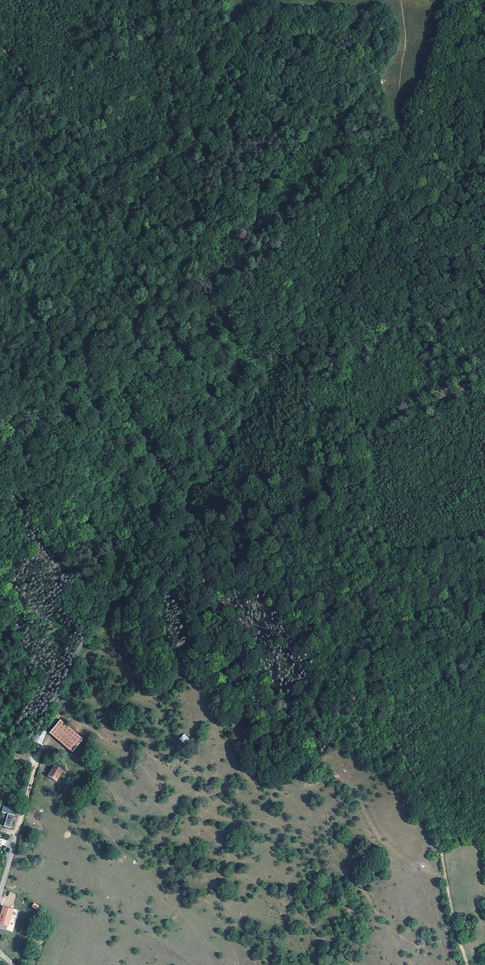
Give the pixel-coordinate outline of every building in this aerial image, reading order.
[(83,739),(60,720),(49,734),(72,753),(83,739)] [(49,724),(42,721),(36,733),(42,737),(49,724)] [(185,745),(190,739),(184,733),(179,739),(185,745)] [(53,781),(55,777),(59,772),(62,770),(54,764),(45,775),(48,777),(53,781)] [(14,807),(3,804),(1,810),(6,812),(2,824),(8,826),(11,817),(12,814),(14,807)] [(2,901),(0,907),(0,922),(6,924),(11,903),(2,901)]
